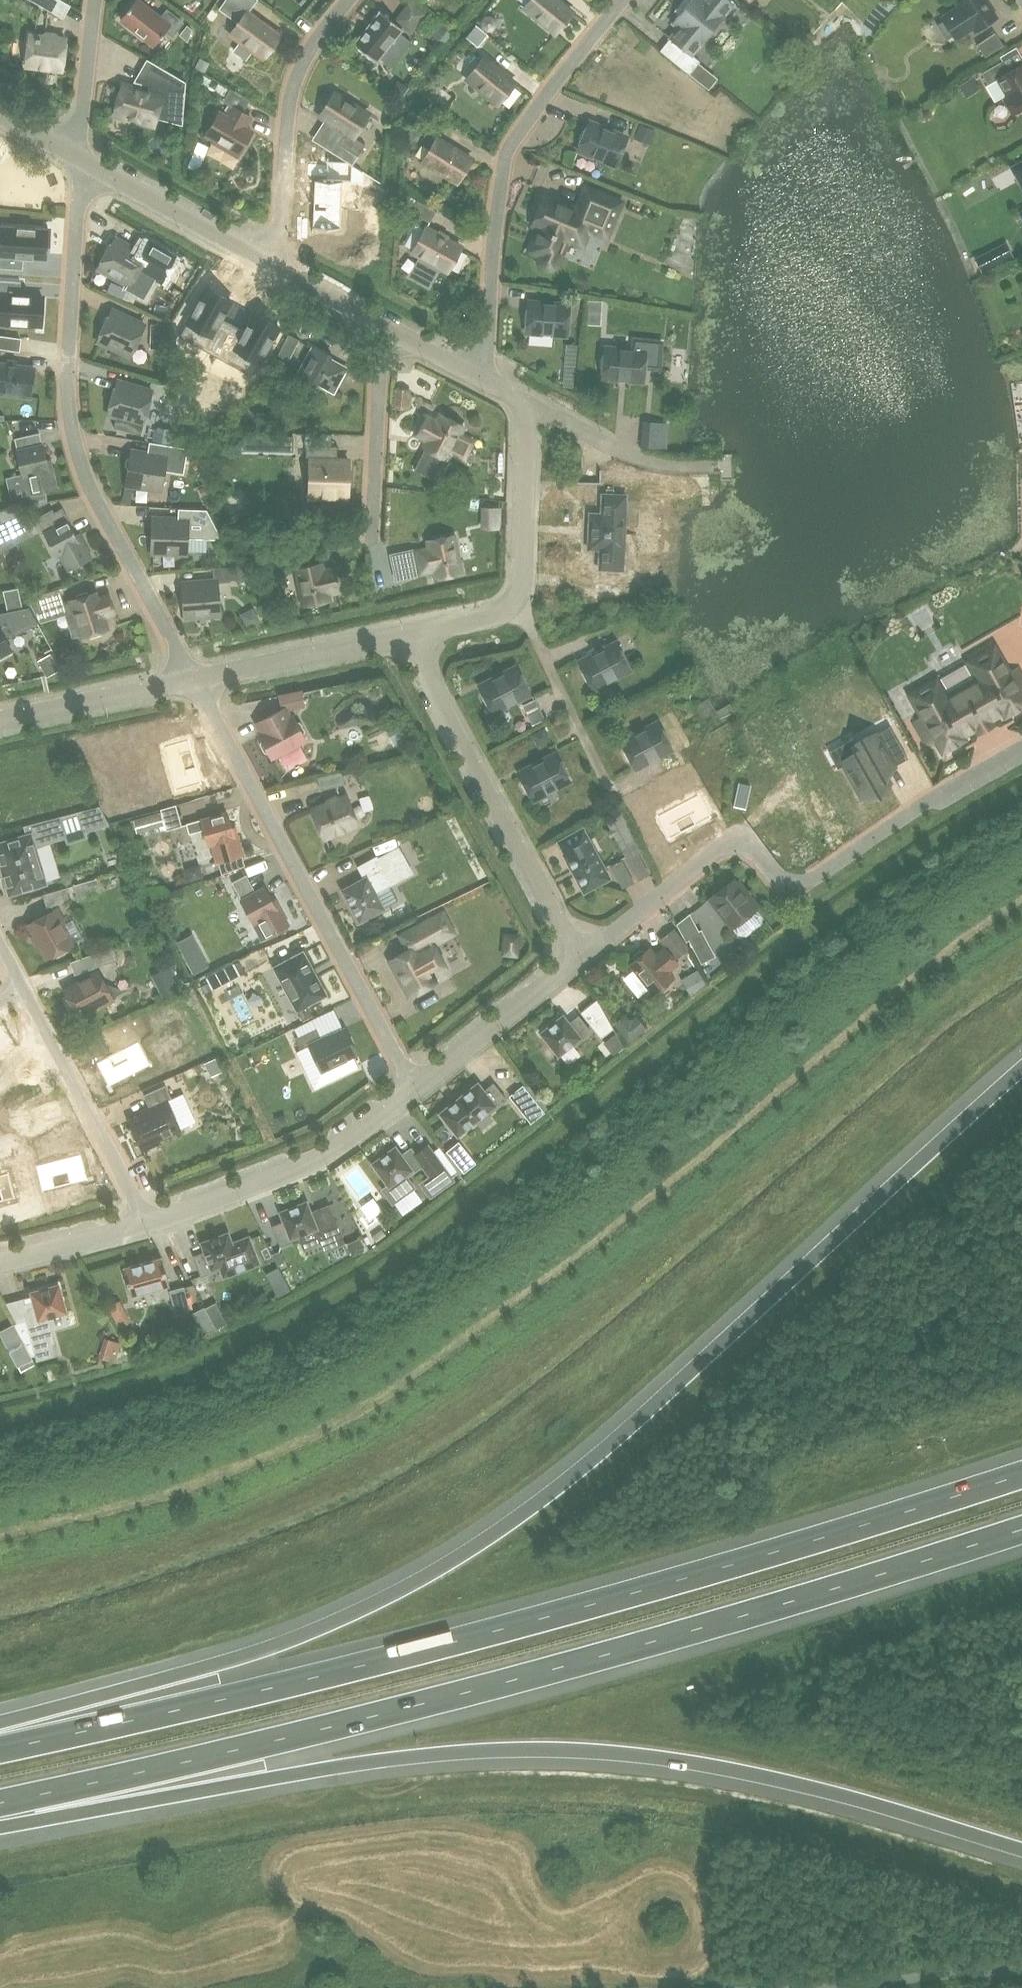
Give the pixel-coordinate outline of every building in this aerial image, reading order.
[(42,5),(63,17),(69,5),(60,0),(45,0),(42,5)] [(161,16),(139,0),(137,0),(121,20),(153,45),(166,28),(170,24),(161,16)] [(427,11),(411,0),(407,0),(394,19),(413,32),(427,11)] [(524,8),(555,33),(572,11),(558,0),(530,0),(524,8)] [(684,7),(712,29),(734,3),(730,0),(690,0),(684,7)] [(943,19),(943,20),(948,28),(953,35),(954,37),(957,34),(959,37),(968,31),(966,28),(973,24),(977,29),(989,21),(996,17),(989,7),(987,3),(985,0),(961,0),(959,1),(962,7),(943,19)] [(169,5),(161,16),(170,24),(166,28),(175,36),(188,20),(169,5)] [(669,38),(691,56),(712,29),(684,7),(672,23),(677,27),(669,38)] [(263,58),(280,35),(247,11),(231,34),(263,58)] [(411,42),(399,32),(402,28),(381,11),(354,43),(375,60),(378,56),(390,67),(411,42)] [(485,17),(482,21),(483,26),(487,29),(491,28),(494,25),(494,20),(490,17),(485,17)] [(439,23),(430,34),(438,41),(439,40),(447,30),(439,23)] [(475,24),(465,36),(477,46),(487,34),(475,24)] [(187,25),(179,34),(188,41),(192,29),(187,25)] [(995,32),(977,44),(985,57),(1003,45),(995,32)] [(27,55),(26,65),(62,69),(66,39),(29,35),(27,55)] [(639,50),(619,74),(608,88),(630,105),(651,80),(668,94),(686,72),(654,46),(646,56),(639,50)] [(194,67),(205,73),(210,62),(199,57),(194,67)] [(515,82),(484,57),(466,78),(497,104),(515,82)] [(149,58),(138,79),(151,85),(148,93),(160,97),(156,115),(179,121),(182,78),(149,58)] [(981,73),(988,84),(985,86),(994,101),(1006,93),(1007,94),(1016,111),(1021,108),(1021,64),(1008,72),(1002,61),(981,73)] [(971,75),(957,84),(965,96),(979,87),(971,75)] [(148,93),(123,86),(121,92),(117,94),(114,103),(117,107),(115,113),(153,124),(156,115),(160,97),(148,93)] [(247,128),(253,116),(244,111),(250,100),(230,88),(223,100),(233,106),(227,116),(219,112),(206,134),(239,153),(252,131),(247,128)] [(369,113),(335,92),(320,116),(345,132),(338,143),(358,156),(366,144),(354,137),(369,113)] [(626,138),(589,122),(586,128),(582,130),(579,138),(581,142),(578,148),(615,163),(626,138)] [(640,125),(635,137),(650,143),(654,131),(640,125)] [(437,138),(423,162),(457,182),(471,158),(437,138)] [(198,170),(208,144),(198,140),(188,166),(198,170)] [(314,202),(312,227),(340,228),(341,208),(342,180),(359,181),(362,181),(363,172),(352,165),(346,161),(327,161),(327,180),(315,179),(314,202)] [(544,196),(536,216),(533,223),(532,224),(533,225),(539,227),(529,250),(538,254),(538,258),(538,262),(541,266),(544,268),(548,269),(552,268),(555,266),(558,262),(567,239),(573,241),(582,245),(589,229),(605,236),(607,236),(608,233),(621,201),(585,187),(576,209),(544,196)] [(415,199),(408,210),(430,222),(436,210),(415,199)] [(23,256),(46,257),(47,229),(0,227),(0,268),(22,269),(23,256)] [(436,264),(447,271),(461,246),(426,227),(412,251),(424,258),(422,262),(419,260),(411,275),(428,285),(436,270),(434,268),(436,264)] [(99,266),(130,283),(145,257),(114,239),(111,243),(108,244),(104,251),(105,254),(99,266)] [(1005,241),(974,256),(982,273),(1013,257),(1005,241)] [(154,263),(191,281),(199,266),(161,248),(154,263)] [(42,317),(44,289),(26,288),(14,287),(14,275),(0,274),(0,315),(42,317)] [(207,287),(180,336),(217,356),(234,324),(222,318),(231,302),(232,300),(207,287)] [(587,299),(586,323),(598,324),(600,300),(587,299)] [(568,305),(529,302),(528,309),(525,312),(524,320),(527,324),(526,330),(566,333),(568,305)] [(131,354),(144,326),(111,311),(98,339),(131,354)] [(234,324),(217,356),(253,375),(279,326),(255,313),(254,314),(245,331),(234,324)] [(150,324),(150,336),(163,336),(164,324),(150,324)] [(288,332),(278,353),(288,358),(298,337),(288,332)] [(290,360),(300,365),(309,342),(299,337),(290,360)] [(601,357),(600,366),(603,370),(603,376),(643,379),(644,366),(659,367),(661,342),(634,340),(633,350),(605,348),(604,355),(601,357)] [(565,342),(562,384),(574,385),(578,343),(565,342)] [(315,345),(297,378),(314,387),(317,381),(333,390),(344,368),(329,360),(332,354),(315,345)] [(0,363),(0,391),(31,396),(35,368),(0,363)] [(117,382),(108,412),(117,414),(114,426),(140,434),(143,422),(152,392),(117,382)] [(425,448),(414,470),(434,480),(445,458),(447,459),(449,453),(460,432),(464,425),(459,423),(458,418),(450,414),(445,416),(441,413),(434,427),(424,421),(417,433),(428,439),(424,447),(425,448)] [(154,427),(152,442),(171,445),(173,434),(173,431),(171,430),(157,428),(154,427)] [(31,493),(56,487),(51,467),(49,468),(43,444),(42,444),(39,432),(15,438),(17,450),(22,475),(26,474),(31,493)] [(331,458),(331,446),(332,434),(305,433),(304,445),(306,445),(306,459),(310,459),(310,470),(306,473),(305,481),(310,485),(309,497),(347,498),(348,459),(331,458)] [(241,452),(293,452),(293,435),(241,435),(241,452)] [(126,482),(162,488),(167,458),(131,452),(130,457),(127,459),(126,466),(128,469),(126,482)] [(134,484),(126,483),(122,503),(130,504),(134,484)] [(44,491),(29,494),(31,504),(47,500),(44,491)] [(601,513),(590,513),(589,531),(624,532),(626,494),(602,494),(601,513)] [(500,527),(501,505),(482,504),(481,526),(500,527)] [(14,536),(11,531),(26,523),(18,508),(0,511),(0,544),(14,536)] [(178,520),(152,519),(151,550),(187,551),(188,537),(221,538),(206,509),(178,508),(178,520)] [(44,533),(56,555),(60,553),(68,569),(91,558),(82,540),(79,541),(68,520),(67,520),(61,509),(54,513),(52,510),(40,517),(41,520),(39,521),(45,532),(44,533)] [(624,532),(589,531),(588,548),(600,549),(599,569),(623,570),(624,532)] [(436,577),(461,572),(453,535),(428,540),(430,549),(418,552),(422,570),(434,567),(436,577)] [(322,566),(321,563),(296,568),(304,605),(329,599),(327,591),(339,589),(333,564),(322,566)] [(214,582),(182,584),(184,615),(220,612),(218,585),(218,581),(214,582)] [(599,585),(599,598),(621,598),(621,585),(599,585)] [(6,604),(21,602),(19,586),(3,589),(6,604)] [(109,595),(97,598),(95,592),(90,593),(87,591),(77,594),(76,598),(71,600),(83,636),(88,634),(91,636),(101,633),(101,629),(107,628),(103,615),(114,612),(109,595)] [(37,598),(29,600),(35,613),(40,622),(51,618),(44,595),(37,598)] [(12,650),(4,636),(36,619),(29,605),(0,612),(0,657),(12,650)] [(590,681),(593,687),(629,668),(616,643),(580,662),(583,668),(582,672),(586,680),(590,681)] [(961,735),(1003,711),(1005,714),(1010,712),(1012,712),(1020,708),(1021,705),(1021,696),(1021,695),(1021,694),(1021,676),(1017,668),(1009,673),(994,647),(969,662),(978,679),(946,697),(936,680),(911,695),(923,716),(914,721),(927,743),(936,739),(942,750),(947,747),(950,748),(957,744),(958,741),(963,738),(961,735)] [(50,650),(37,657),(46,674),(59,667),(62,665),(54,651),(51,652),(50,650)] [(516,667),(480,686),(483,692),(482,696),(486,704),(490,705),(493,711),(529,692),(516,667)] [(256,716),(282,708),(278,696),(252,703),(256,716)] [(262,719),(254,723),(260,734),(262,739),(261,743),(265,750),(269,752),(272,756),(278,753),(285,767),(306,756),(299,742),(305,738),(303,734),(304,730),(300,722),(295,721),(293,716),(291,717),(286,708),(286,706),(282,708),(278,710),(262,719)] [(544,719),(540,711),(528,717),(532,724),(544,719)] [(402,718),(386,725),(395,744),(411,736),(402,718)] [(658,723),(622,742),(625,747),(624,752),(628,759),(632,761),(635,766),(671,748),(658,723)] [(164,725),(129,735),(134,753),(162,745),(175,791),(202,784),(189,738),(169,743),(164,725)] [(544,728),(533,733),(536,740),(544,742),(550,739),(544,728)] [(847,758),(833,766),(834,768),(852,801),(878,786),(873,776),(897,762),(879,731),(846,750),(843,751),(847,758)] [(555,754),(520,773),(523,779),(522,783),(526,791),(530,792),(533,798),(568,779),(555,754)] [(341,770),(317,776),(320,789),(344,782),(341,770)] [(643,789),(625,798),(642,830),(660,821),(669,840),(712,817),(699,793),(682,801),(656,815),(649,800),(643,789)] [(346,795),(312,809),(323,837),(357,823),(346,795)] [(0,842),(0,862),(0,869),(2,869),(38,858),(35,846),(34,843),(85,828),(85,827),(106,821),(106,822),(108,821),(100,806),(27,824),(30,833),(26,834),(0,842)] [(160,811),(133,819),(137,832),(164,824),(160,811)] [(210,843),(215,862),(242,854),(236,834),(234,835),(227,812),(187,824),(189,832),(204,828),(208,844),(210,843)] [(584,891),(610,877),(583,827),(558,840),(565,852),(563,853),(584,891)] [(633,835),(618,843),(627,859),(639,853),(642,851),(633,835)] [(412,869),(400,846),(378,857),(377,855),(357,866),(364,877),(342,889),(359,921),(384,908),(374,890),(412,869)] [(0,869),(0,876),(0,877),(4,875),(10,894),(46,883),(41,867),(38,858),(2,869),(0,869)] [(241,876),(232,881),(241,899),(253,922),(254,921),(264,938),(270,934),(288,924),(279,907),(276,908),(265,886),(255,892),(251,894),(241,876)] [(73,884),(77,897),(100,890),(96,878),(73,884)] [(745,894),(733,879),(710,897),(732,926),(738,934),(745,935),(761,923),(762,916),(755,908),(753,905),(756,901),(749,893),(745,894)] [(391,885),(379,891),(388,906),(399,900),(391,885)] [(66,887),(43,894),(47,906),(70,899),(66,887)] [(57,908),(29,923),(47,957),(52,954),(57,956),(65,952),(67,946),(72,943),(61,923),(64,921),(57,908)] [(415,993),(422,989),(423,986),(436,980),(435,978),(437,977),(436,975),(447,969),(433,943),(454,932),(443,912),(401,935),(409,950),(391,960),(398,974),(400,973),(404,980),(404,981),(403,983),(408,991),(410,992),(411,993),(412,992),(415,993)] [(702,928),(699,930),(690,913),(677,923),(686,941),(689,939),(701,962),(715,955),(702,928)] [(518,954),(519,934),(503,933),(502,954),(518,954)] [(176,942),(187,963),(193,973),(208,965),(203,954),(191,934),(176,942)] [(90,954),(95,967),(117,959),(113,946),(90,954)] [(630,963),(653,993),(673,977),(669,972),(678,965),(665,948),(655,955),(650,948),(646,950),(640,950),(634,954),(633,961),(630,963)] [(323,995),(302,951),(273,965),(299,1019),(309,1015),(304,1004),(323,995)] [(74,971),(93,965),(89,954),(71,960),(74,971)] [(152,973),(163,996),(182,987),(170,964),(152,973)] [(682,976),(689,991),(704,984),(697,970),(682,976)] [(98,971),(64,989),(67,994),(65,1000),(69,1007),(75,1009),(78,1014),(98,1003),(100,1006),(113,999),(98,971)] [(205,993),(212,989),(208,982),(201,986),(205,993)] [(597,998),(581,1011),(601,1037),(613,1027),(597,998)] [(626,1038),(640,1028),(628,1012),(615,1021),(626,1038)] [(582,1053),(575,1045),(591,1031),(583,1021),(574,1029),(563,1015),(541,1032),(558,1054),(560,1053),(568,1064),(582,1053)] [(114,1052),(95,1062),(108,1087),(151,1064),(138,1040),(147,1035),(137,1017),(105,1034),(114,1052)] [(316,1027),(295,1037),(300,1049),(309,1044),(321,1069),(357,1052),(345,1027),(321,1038),(316,1027)] [(8,1079),(12,1089),(24,1084),(12,1050),(0,1055),(0,1082),(8,1079)] [(207,1061),(206,1066),(208,1072),(213,1074),(218,1072),(220,1067),(217,1060),(212,1059),(207,1061)] [(498,1089),(489,1096),(478,1082),(440,1112),(457,1134),(488,1110),(490,1112),(506,1099),(498,1089)] [(142,1114),(130,1120),(132,1125),(130,1130),(134,1138),(139,1140),(141,1145),(159,1137),(179,1128),(196,1121),(183,1092),(171,1098),(165,1084),(144,1094),(148,1105),(151,1110),(142,1114)] [(536,1101),(523,1085),(510,1095),(524,1111),(536,1101)] [(282,1114),(275,1116),(278,1127),(288,1124),(286,1117),(282,1114)] [(475,1162),(459,1141),(447,1150),(463,1171),(475,1162)] [(428,1144),(406,1160),(395,1146),(373,1163),(388,1184),(382,1189),(392,1203),(415,1187),(407,1176),(422,1165),(430,1175),(421,1182),(430,1196),(454,1179),(428,1144)] [(31,1152),(19,1155),(28,1191),(40,1187),(42,1195),(89,1183),(82,1156),(35,1168),(31,1152)] [(0,1175),(0,1204),(14,1200),(11,1190),(23,1187),(17,1161),(4,1164),(7,1173),(0,1175)] [(287,1228),(276,1232),(280,1244),(300,1236),(299,1234),(315,1228),(323,1248),(343,1240),(328,1203),(310,1210),(306,1201),(280,1211),(287,1228)] [(228,1232),(201,1242),(208,1258),(197,1263),(201,1275),(221,1267),(224,1276),(259,1262),(249,1236),(232,1242),(228,1232)] [(359,1237),(347,1243),(352,1255),(364,1249),(359,1237)] [(279,1249),(272,1253),(277,1264),(284,1261),(279,1249)] [(162,1256),(123,1267),(131,1295),(169,1284),(162,1256)] [(285,1280),(273,1286),(278,1297),(291,1291),(285,1280)] [(31,1292),(33,1300),(36,1308),(24,1312),(28,1324),(37,1358),(49,1355),(46,1344),(53,1342),(47,1319),(48,1319),(47,1316),(65,1311),(58,1284),(31,1292)] [(183,1287),(170,1290),(176,1313),(189,1310),(183,1287)] [(204,1307),(193,1313),(203,1333),(216,1329),(204,1307)] [(21,1338),(14,1324),(0,1331),(0,1332),(17,1366),(32,1358),(21,1338)] [(114,1360),(120,1341),(108,1337),(102,1356),(114,1360)]
